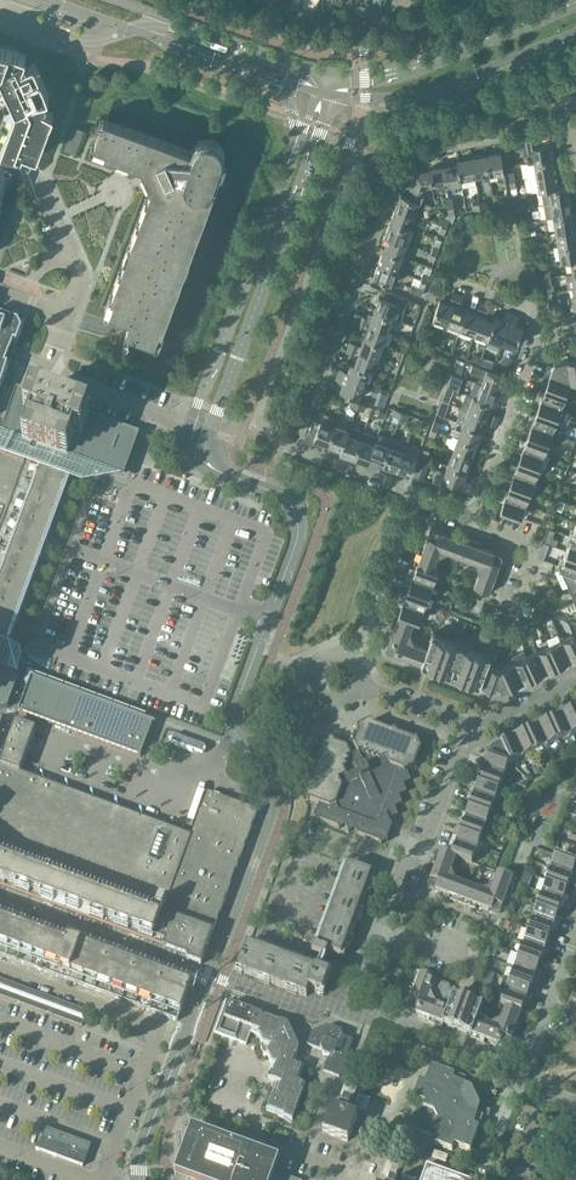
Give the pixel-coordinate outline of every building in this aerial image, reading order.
[(0,153),(0,155),(20,162),(20,160),(25,162),(32,159),(33,154),(38,156),(54,111),(45,107),(47,102),(45,97),(50,95),(34,62),(28,65),(25,59),(27,56),(0,46),(0,79),(2,78),(16,109),(0,153)] [(127,334),(159,345),(225,161),(226,154),(222,145),(219,142),(213,139),(206,139),(202,140),(197,143),(194,146),(192,152),(109,121),(104,120),(94,149),(142,167),(152,189),(108,310),(131,319),(127,334)] [(65,150),(75,153),(83,131),(74,127),(65,150)] [(535,162),(554,158),(552,143),(538,146),(537,139),(505,144),(506,152),(524,148),(525,155),(534,154),(535,162)] [(501,152),(486,155),(490,174),(498,173),(499,181),(506,180),(501,152)] [(486,155),(472,157),(475,177),(490,174),(486,155)] [(457,160),(458,163),(461,179),(462,179),(475,177),(472,157),(457,160)] [(530,177),(557,173),(554,158),(535,162),(528,163),(530,177)] [(458,163),(444,166),(447,185),(462,183),(462,179),(461,179),(458,163)] [(429,168),(430,172),(433,188),(447,185),(444,166),(429,168)] [(416,174),(408,197),(419,201),(419,202),(423,203),(428,189),(433,188),(430,172),(416,174)] [(559,187),(559,186),(557,173),(530,177),(533,192),(542,191),(549,189),(559,187)] [(7,190),(9,189),(11,188),(12,187),(13,186),(0,181),(0,208),(7,190)] [(559,187),(549,189),(542,191),(545,204),(571,200),(569,185),(559,186),(559,187)] [(401,194),(396,208),(414,215),(419,202),(419,201),(408,197),(401,194)] [(571,200),(545,204),(547,219),(554,217),(574,214),(571,200)] [(396,208),(391,222),(409,229),(414,215),(396,208)] [(575,228),(575,227),(574,214),(554,217),(557,232),(575,228)] [(441,225),(447,227),(450,220),(444,218),(441,225)] [(385,236),(389,237),(404,242),(409,229),(391,222),(385,236)] [(439,232),(444,234),(447,227),(441,225),(439,232)] [(575,243),(575,228),(557,232),(559,246),(575,243)] [(389,237),(384,250),(402,257),(408,243),(404,242),(389,237)] [(559,246),(562,261),(571,260),(571,259),(575,258),(575,243),(559,246)] [(431,252),(437,254),(439,248),(434,245),(431,252)] [(384,250),(379,264),(397,271),(402,257),(384,250)] [(437,254),(431,252),(429,259),(434,261),(437,254)] [(397,271),(379,264),(374,278),(392,285),(397,271)] [(424,273),(429,275),(432,268),(426,266),(424,273)] [(421,280),(427,282),(429,275),(424,273),(421,280)] [(427,282),(421,280),(419,287),(412,284),(410,292),(422,296),(427,282)] [(380,296),(375,311),(393,317),(396,310),(404,313),(409,299),(383,290),(381,297),(380,296)] [(450,300),(455,302),(458,294),(453,292),(450,300)] [(458,294),(455,302),(461,304),(464,296),(458,294)] [(433,319),(447,324),(454,305),(440,300),(433,319)] [(477,310),(483,312),(486,304),(480,302),(477,310)] [(486,304),(483,312),(488,314),(491,306),(486,304)] [(447,324),(461,329),(468,310),(454,305),(447,324)] [(461,329),(475,334),(481,315),(468,310),(461,329)] [(393,317),(375,311),(373,315),(369,314),(368,318),(354,313),(352,318),(388,331),(393,317)] [(490,336),(503,341),(513,314),(507,312),(504,320),(496,317),(494,320),(495,320),(490,336)] [(513,314),(503,341),(517,346),(524,327),(516,324),(519,316),(513,314)] [(489,339),(490,336),(495,320),(494,320),(481,315),(475,334),(489,339)] [(0,317),(0,390),(8,368),(5,367),(14,344),(17,345),(24,325),(0,317)] [(388,331),(352,318),(351,323),(364,328),(362,332),(366,333),(365,338),(383,345),(388,331)] [(365,338),(359,352),(378,358),(385,361),(390,347),(383,345),(365,338)] [(348,347),(356,350),(358,345),(350,342),(348,347)] [(356,350),(348,347),(346,353),(354,356),(356,350)] [(359,352),(355,365),(354,365),(370,371),(369,371),(373,373),(378,358),(359,352)] [(546,372),(572,381),(571,383),(575,382),(575,359),(569,361),(568,355),(561,357),(562,362),(555,363),(553,367),(548,365),(546,372)] [(340,369),(338,375),(365,385),(369,371),(370,371),(354,365),(355,365),(351,363),(348,372),(340,369)] [(484,378),(482,384),(508,394),(511,388),(503,385),(506,377),(473,365),(470,373),(484,378)] [(549,380),(547,386),(567,393),(571,383),(572,381),(546,372),(544,378),(549,380)] [(365,385),(338,375),(336,380),(344,383),(341,392),(359,399),(365,385)] [(508,394),(482,384),(475,382),(470,395),(492,403),(492,404),(495,405),(498,397),(506,400),(508,394)] [(539,390),(537,396),(563,405),(567,393),(547,386),(544,391),(539,390)] [(17,390),(0,435),(0,436),(123,480),(126,473),(140,435),(17,390)] [(462,408),(463,408),(487,417),(492,404),(492,403),(470,395),(467,394),(462,408)] [(540,404),(537,410),(558,418),(563,405),(537,396),(535,402),(540,404)] [(350,406),(357,408),(359,403),(352,400),(350,406)] [(359,403),(357,408),(364,411),(366,405),(359,403)] [(462,408),(457,422),(463,424),(482,431),(487,417),(463,408),(462,408)] [(393,415),(400,417),(402,412),(395,409),(393,415)] [(314,439),(328,444),(335,426),(328,423),(331,415),(317,410),(312,424),(319,426),(314,439)] [(387,413),(380,410),(378,416),(385,418),(387,413)] [(530,414),(528,421),(554,430),(558,418),(537,410),(535,416),(530,414)] [(402,412),(400,417),(407,420),(409,414),(402,412)] [(490,418),(498,421),(500,416),(492,413),(490,418)] [(498,421),(490,418),(489,424),(496,427),(498,421)] [(421,425),(428,428),(430,422),(423,420),(421,425)] [(432,428),(437,430),(440,423),(435,421),(432,428)] [(531,429),(528,435),(549,443),(554,430),(528,421),(526,427),(531,429)] [(463,424),(458,438),(477,444),(482,431),(463,424)] [(328,444),(341,449),(342,449),(348,434),(349,431),(335,426),(328,444)] [(340,453),(354,458),(364,432),(350,427),(349,431),(348,434),(342,449),(341,449),(340,453)] [(432,428),(429,435),(435,437),(437,430),(432,428)] [(369,463),(370,460),(369,459),(375,444),(374,444),(377,437),(364,432),(354,458),(369,463)] [(370,460),(383,464),(392,439),(378,434),(377,437),(374,444),(375,444),(369,459),(370,460)] [(521,439),(519,445),(545,455),(549,443),(528,435),(526,441),(521,439)] [(458,438),(453,451),(472,458),(477,444),(458,438)] [(383,464),(397,470),(406,444),(392,439),(383,464)] [(406,444),(397,470),(411,475),(420,449),(406,444)] [(521,454),(519,460),(540,467),(545,455),(519,445),(516,452),(521,454)] [(424,448),(422,455),(427,457),(430,450),(424,448)] [(453,451),(448,465),(467,472),(472,458),(453,451)] [(6,650),(10,639),(15,627),(41,556),(42,554),(46,543),(47,541),(65,491),(69,481),(50,474),(49,473),(49,475),(34,469),(34,468),(33,467),(33,469),(17,463),(18,462),(17,461),(16,463),(1,457),(1,456),(0,455),(0,456),(0,510),(4,511),(0,522),(0,647),(6,650)] [(512,464),(510,470),(535,479),(540,467),(519,460),(517,466),(512,464)] [(467,472),(448,465),(445,472),(438,470),(433,483),(446,488),(449,481),(462,486),(467,472)] [(512,478),(510,484),(531,492),(535,479),(510,470),(507,476),(512,478)] [(503,488),(501,495),(526,504),(531,492),(510,484),(508,490),(503,488)] [(526,504),(501,495),(498,501),(503,503),(501,509),(522,517),(526,504)] [(462,557),(468,538),(455,533),(454,536),(441,531),(439,532),(438,530),(433,528),(430,529),(428,534),(429,537),(427,538),(422,550),(419,549),(414,563),(417,564),(434,570),(434,569),(438,557),(448,552),(462,557)] [(566,551),(575,554),(575,538),(570,536),(570,538),(571,538),(566,551)] [(468,538),(462,557),(475,562),(479,571),(474,585),(493,592),(498,578),(495,577),(500,565),(499,562),(501,561),(503,556),(502,553),(497,552),(495,553),(493,550),(481,546),(482,543),(468,538)] [(561,566),(561,565),(575,571),(575,554),(566,551),(562,563),(560,563),(559,565),(561,566)] [(410,568),(408,574),(434,584),(438,571),(434,569),(434,570),(417,564),(415,570),(410,568)] [(571,589),(575,586),(575,571),(561,565),(561,566),(571,589)] [(411,583),(408,589),(429,596),(434,584),(408,574),(405,581),(411,583)] [(401,593),(399,599),(425,608),(429,596),(408,589),(406,594),(401,593)] [(401,607),(399,613),(415,619),(415,620),(420,621),(425,608),(399,599),(396,605),(401,607)] [(422,663),(428,647),(415,642),(410,632),(415,620),(415,619),(399,613),(396,612),(391,626),(394,627),(390,639),(391,642),(388,643),(387,648),(388,650),(393,652),(395,651),(396,654),(409,658),(408,661),(422,666),(422,663)] [(451,674),(462,644),(460,644),(460,645),(435,636),(435,634),(433,633),(428,647),(422,663),(451,674)] [(562,640),(573,666),(575,664),(575,641),(575,640),(574,635),(562,640)] [(562,640),(550,646),(559,666),(564,664),(567,668),(573,666),(562,640)] [(480,685),(488,664),(491,655),(489,654),(488,655),(463,646),(464,645),(462,644),(451,674),(479,684),(480,685)] [(538,651),(549,676),(555,674),(553,669),(559,666),(550,646),(538,651)] [(549,676),(538,651),(526,657),(535,677),(541,674),(543,679),(549,676)] [(526,657),(514,662),(525,687),(531,684),(529,680),(535,677),(526,657)] [(514,662),(502,668),(511,688),(517,685),(519,690),(525,687),(514,662)] [(480,685),(479,684),(478,689),(484,692),(486,687),(501,693),(511,688),(502,668),(500,669),(488,664),(480,685)] [(7,708),(8,707),(7,707),(11,695),(12,696),(12,695),(12,694),(16,683),(17,683),(17,682),(16,681),(0,668),(0,709),(7,708)] [(46,683),(28,686),(18,712),(141,757),(153,724),(155,725),(156,724),(46,683)] [(559,711),(570,736),(575,733),(575,717),(573,710),(573,711),(567,713),(565,708),(559,711)] [(555,719),(549,721),(558,741),(570,736),(559,711),(553,714),(555,719)] [(535,722),(547,747),(558,741),(549,721),(543,724),(541,719),(535,722)] [(191,836),(20,773),(36,729),(15,721),(0,764),(0,881),(166,943),(164,948),(188,957),(187,960),(201,965),(240,860),(258,811),(208,793),(201,812),(201,811),(191,836)] [(380,843),(381,845),(388,842),(387,839),(392,827),(388,819),(396,815),(393,807),(401,804),(397,796),(405,792),(401,784),(409,781),(405,772),(416,768),(415,766),(420,752),(422,751),(416,740),(415,740),(398,734),(397,735),(395,730),(391,732),(374,726),(372,721),(357,728),(359,733),(355,743),(353,742),(345,745),(345,747),(335,744),(334,744),(332,740),(317,747),(319,751),(314,766),(310,767),(312,772),(305,790),(303,791),(308,802),(310,801),(320,805),(317,813),(314,814),(318,821),(320,820),(338,827),(339,829),(346,826),(349,833),(355,830),(357,834),(380,843)] [(547,747),(535,722),(529,725),(531,730),(525,732),(535,752),(547,747)] [(517,730),(511,733),(523,758),(535,752),(525,732),(520,735),(517,730)] [(523,758),(511,733),(505,736),(507,741),(502,743),(511,763),(523,758)] [(488,757),(509,765),(509,764),(511,763),(502,743),(491,748),(488,757)] [(481,762),(478,768),(504,777),(509,765),(488,757),(486,763),(481,762)] [(481,776),(479,782),(500,790),(504,777),(478,768),(476,774),(481,776)] [(471,786),(469,793),(495,802),(500,790),(479,782),(476,788),(471,786)] [(495,802),(469,793),(467,799),(472,801),(470,807),(490,814),(495,802)] [(470,807),(467,813),(462,811),(460,817),(486,826),(490,815),(470,807)] [(463,826),(460,831),(481,839),(486,827),(460,817),(458,824),(463,826)] [(451,842),(477,851),(481,839),(460,831),(458,837),(453,836),(451,842)] [(477,851),(451,842),(448,848),(453,850),(451,856),(456,858),(472,864),(477,851)] [(449,900),(462,905),(469,886),(456,881),(452,871),(456,858),(451,856),(438,851),(433,865),(436,866),(431,878),(432,881),(430,882),(428,887),(429,889),(434,891),(436,890),(438,893),(450,897),(449,900)] [(551,869),(575,879),(575,871),(574,871),(575,866),(575,864),(556,857),(551,869)] [(358,911),(361,912),(368,893),(365,892),(369,884),(371,885),(375,875),(348,865),(318,947),(315,946),(313,950),(312,953),(326,958),(329,952),(344,958),(348,948),(345,947),(348,938),(351,939),(358,920),(355,919),(358,911)] [(567,889),(569,883),(574,885),(575,881),(575,879),(551,869),(546,882),(567,889)] [(469,886),(462,905),(476,910),(477,907),(489,912),(492,911),(493,913),(498,915),(500,913),(502,909),(501,906),(504,905),(508,893),(511,894),(516,880),(497,873),(492,887),(483,891),(469,886)] [(542,894),(568,904),(570,897),(565,895),(567,889),(546,882),(542,894)] [(537,906),(558,914),(560,908),(565,910),(568,904),(542,894),(537,906)] [(533,919),(559,928),(561,922),(556,920),(558,914),(537,906),(533,919)] [(178,1022),(192,984),(68,938),(66,944),(0,919),(0,956),(178,1022)] [(528,931),(549,939),(551,933),(556,934),(559,928),(533,919),(528,931)] [(281,932),(292,935),(292,936),(294,931),(283,927),(281,932)] [(524,943),(550,953),(552,947),(547,945),(549,939),(528,931),(524,943)] [(519,956),(540,963),(542,958),(547,959),(550,953),(524,943),(519,956)] [(323,995),(330,975),(247,944),(237,971),(307,997),(309,990),(323,995)] [(515,968),(540,978),(543,971),(538,969),(540,963),(519,956),(515,968)] [(510,980),(531,988),(533,982),(538,984),(540,978),(515,968),(510,980)] [(443,1025),(449,1009),(448,1009),(435,1004),(431,994),(436,981),(417,974),(412,987),(415,988),(410,1001),(411,1003),(409,1005),(407,1009),(408,1012),(413,1014),(416,1013),(417,1016),(429,1020),(428,1023),(442,1028),(443,1025)] [(19,993),(21,987),(0,979),(0,986),(19,993)] [(510,980),(506,993),(531,1002),(534,996),(529,994),(531,988),(510,980)] [(23,994),(86,1017),(88,1012),(26,989),(23,994)] [(16,1002),(18,996),(0,990),(0,996),(16,1002)] [(501,1005),(506,1007),(522,1013),(522,1012),(524,1007),(529,1008),(531,1002),(506,993),(501,1005)] [(443,1025),(471,1036),(472,1036),(478,1020),(483,1006),(481,1005),(480,1007),(455,997),(456,996),(453,995),(448,1009),(449,1009),(443,1025)] [(20,1004),(82,1027),(84,1021),(22,998),(20,1004)] [(267,1112),(293,1121),(306,1085),(298,1083),(304,1067),(294,1064),(299,1049),(288,1025),(230,1003),(229,1006),(225,1004),(214,1034),(246,1046),(251,1033),(258,1036),(262,1045),(261,1048),(264,1054),(267,1056),(271,1065),(276,1067),(273,1073),(272,1073),(268,1075),(268,1078),(277,1083),(267,1112)] [(506,1007),(501,1020),(491,1025),(478,1020),(472,1036),(471,1036),(470,1039),(484,1044),(485,1041),(498,1045),(501,1044),(501,1047),(506,1049),(509,1047),(511,1042),(510,1040),(512,1039),(517,1026),(520,1027),(525,1014),(522,1012),(522,1013),(506,1007)] [(321,1051),(323,1056),(329,1058),(324,1072),(340,1078),(353,1040),(342,1036),(344,1032),(328,1026),(311,1034),(307,1046),(321,1051)] [(419,1051),(441,1059),(443,1052),(421,1044),(419,1051)] [(460,1077),(458,1083),(453,1081),(455,1076),(432,1067),(426,1083),(420,1081),(414,1099),(425,1103),(424,1108),(418,1105),(412,1123),(415,1130),(433,1137),(434,1131),(439,1133),(435,1144),(452,1151),(454,1146),(471,1152),(479,1128),(474,1126),(475,1122),(481,1124),(484,1116),(489,1118),(491,1111),(480,1107),(472,1089),(476,1078),(469,1075),(468,1080),(460,1077)] [(345,1083),(341,1096),(353,1100),(357,1088),(345,1083)] [(354,1107),(366,1112),(371,1100),(358,1095),(354,1107)] [(342,1108),(349,1110),(352,1103),(345,1101),(342,1108)] [(323,1132),(348,1142),(357,1116),(332,1107),(323,1132)] [(181,1127),(184,1171),(208,1179),(295,1179),(273,1172),(276,1163),(264,1158),(266,1151),(257,1148),(255,1155),(214,1140),(217,1133),(208,1130),(206,1137),(181,1127)] [(40,1146),(37,1145),(36,1150),(83,1167),(90,1149),(91,1149),(91,1148),(45,1131),(44,1132),(45,1132),(40,1146)] [(448,1157),(434,1152),(432,1158),(437,1159),(446,1163),(446,1162),(448,1157)] [(382,1175),(395,1179),(399,1167),(387,1162),(382,1175)] [(427,1165),(422,1179),(468,1179),(427,1165)]
